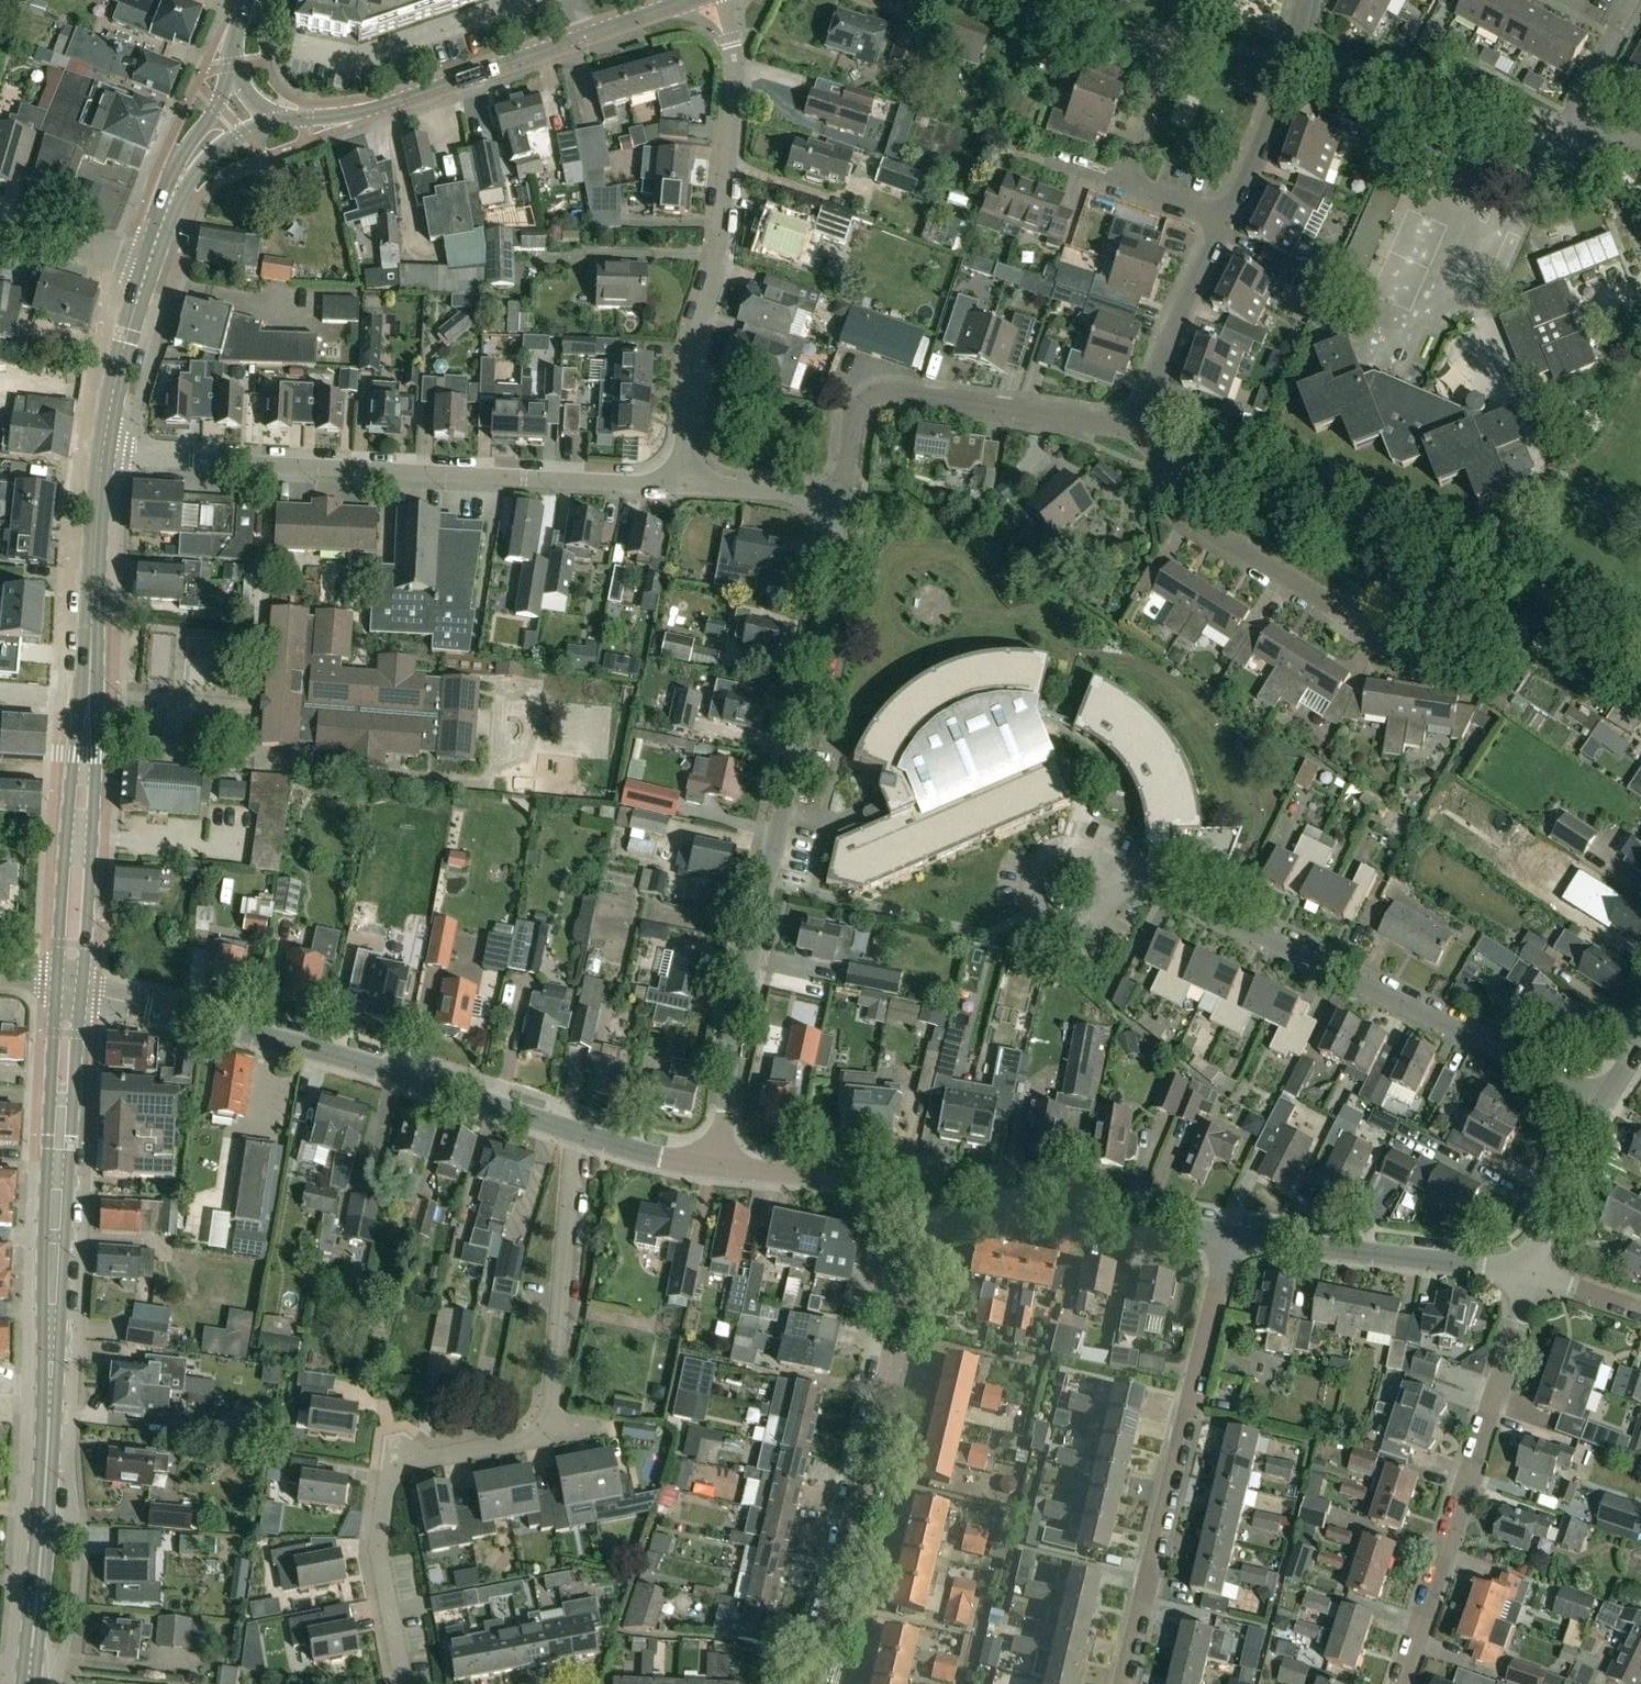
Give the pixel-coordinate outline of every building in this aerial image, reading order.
[(17,11),(42,20),(47,6),(29,0),(21,0),(17,11)] [(119,5),(112,23),(151,38),(150,38),(167,44),(168,40),(189,48),(204,10),(177,0),(105,0),(119,5)] [(295,29),(346,40),(347,36),(357,38),(359,43),(485,0),(302,0),(295,29)] [(1373,37),(1385,14),(1358,0),(1342,0),(1334,15),(1373,37)] [(1385,14),(1393,0),(1358,0),(1385,14)] [(1455,17),(1477,29),(1493,0),(1464,0),(1455,17)] [(1518,0),(1493,0),(1477,29),(1500,41),(1521,2),(1518,0)] [(1500,41),(1522,52),(1543,13),(1521,2),(1500,41)] [(864,21),(839,13),(826,49),(855,59),(854,61),(874,68),(887,26),(865,19),(864,21)] [(1565,25),(1543,13),(1522,52),(1545,64),(1565,25)] [(1422,24),(1410,18),(1406,26),(1418,32),(1422,24)] [(986,35),(939,20),(928,52),(976,68),(986,35)] [(1588,37),(1565,25),(1545,64),(1567,76),(1588,37)] [(1418,32),(1406,26),(1402,33),(1414,40),(1418,32)] [(1421,37),(1429,42),(1436,30),(1428,26),(1421,37)] [(915,70),(920,57),(918,56),(924,38),(903,31),(893,60),(914,67),(913,69),(915,70)] [(65,60),(170,100),(181,69),(152,57),(115,44),(76,32),(65,60)] [(1640,76),(1640,47),(1629,69),(1640,76)] [(1050,52),(1037,48),(1032,63),(1044,67),(1050,52)] [(1479,62),(1486,66),(1493,54),(1485,50),(1479,62)] [(1501,58),(1493,54),(1486,66),(1494,70),(1501,58)] [(1066,76),(1080,80),(1073,99),(1114,113),(1123,89),(1115,86),(1120,73),(1073,56),(1066,76)] [(660,108),(673,105),(669,93),(685,88),(676,58),(648,66),(655,90),(657,96),(660,108)] [(629,104),(657,96),(655,90),(648,66),(621,74),(629,104)] [(1523,85),(1531,90),(1537,78),(1529,73),(1523,85)] [(64,74),(48,115),(41,133),(38,141),(26,182),(70,198),(84,158),(105,167),(108,161),(130,170),(137,152),(147,156),(166,108),(64,74)] [(621,74),(593,81),(604,123),(617,120),(613,108),(629,104),(621,74)] [(1545,82),(1537,78),(1531,90),(1539,94),(1545,82)] [(862,136),(874,99),(847,91),(843,103),(812,94),(806,115),(828,122),(826,125),(862,136)] [(550,145),(546,131),(537,97),(522,101),(516,102),(529,150),(529,151),(550,145)] [(1105,138),(1114,113),(1073,99),(1067,117),(1053,112),(1046,132),(1093,149),(1098,135),(1105,138)] [(495,108),(504,142),(509,141),(512,155),(529,150),(516,102),(510,104),(511,104),(495,108)] [(22,108),(18,120),(11,118),(7,130),(0,128),(0,183),(10,187),(22,147),(32,150),(35,140),(38,141),(41,133),(48,115),(22,108)] [(1316,128),(1298,121),(1289,145),(1333,161),(1342,137),(1354,142),(1359,129),(1321,115),(1316,128)] [(660,138),(687,141),(689,126),(661,123),(660,138)] [(604,171),(610,170),(603,129),(577,134),(592,219),(594,230),(621,229),(620,209),(605,210),(604,171)] [(635,149),(647,146),(642,130),(630,133),(635,149)] [(580,166),(575,135),(557,138),(562,169),(580,166)] [(400,272),(402,294),(484,296),(485,283),(485,265),(485,250),(480,225),(483,224),(478,196),(465,199),(463,191),(438,196),(433,173),(434,173),(426,139),(403,143),(410,178),(411,178),(417,208),(424,207),(431,242),(443,240),(449,270),(401,270),(400,270),(400,272)] [(810,144),(808,150),(797,146),(789,169),(807,175),(805,179),(821,184),(822,180),(828,182),(828,181),(837,184),(836,186),(843,188),(854,155),(853,155),(854,151),(828,142),(825,149),(810,144)] [(1333,161),(1289,145),(1281,170),(1300,176),(1296,189),(1325,202),(1332,205),(1337,189),(1325,185),(1333,161)] [(504,191),(496,148),(471,153),(480,196),(504,191)] [(642,184),(656,185),(688,188),(690,158),(658,155),(656,184),(642,183),(642,184)] [(395,220),(397,220),(394,188),(382,191),(372,157),(359,161),(356,159),(348,162),(346,165),(342,166),(353,202),(355,201),(359,214),(375,210),(378,222),(381,248),(380,248),(382,273),(400,272),(400,270),(401,270),(395,220)] [(515,163),(520,180),(532,177),(527,160),(515,163)] [(875,184),(927,202),(935,179),(883,160),(875,184)] [(1385,169),(1336,282),(1359,291),(1407,179),(1385,169)] [(1003,223),(1022,230),(1035,188),(1007,178),(999,201),(987,197),(976,228),(998,236),(1003,223)] [(332,200),(333,182),(327,181),(324,238),(347,240),(349,201),(332,200)] [(655,196),(653,214),(685,217),(685,214),(690,214),(691,201),(686,201),(688,188),(656,185),(642,184),(641,195),(655,196)] [(1063,198),(1035,188),(1022,230),(1048,239),(1045,246),(1058,251),(1067,225),(1068,226),(1073,213),(1059,208),(1063,198)] [(1289,201),(1271,192),(1259,216),(1301,238),(1313,213),(1319,216),(1325,202),(1296,189),(1289,201)] [(822,240),(845,247),(854,220),(822,209),(813,237),(807,235),(807,234),(773,222),(769,232),(764,233),(761,242),(765,246),(763,251),(798,263),(803,247),(818,252),(822,240)] [(1290,259),(1301,238),(1259,216),(1248,238),(1266,247),(1260,261),(1296,280),(1303,266),(1290,259)] [(1121,247),(1115,265),(1157,279),(1165,254),(1157,251),(1162,238),(1114,222),(1107,242),(1121,247)] [(245,238),(203,231),(198,265),(240,271),(240,269),(252,271),(257,241),(245,239),(245,238)] [(514,287),(514,251),(520,251),(521,253),(545,252),(545,233),(514,234),(514,233),(485,233),(486,288),(514,287)] [(1551,374),(1555,384),(1599,367),(1586,335),(1580,337),(1573,318),(1579,316),(1566,283),(1621,261),(1611,235),(1538,264),(1548,289),(1522,300),(1526,310),(1500,320),(1525,384),(1551,374)] [(262,279),(290,284),(293,265),(265,260),(262,279)] [(1291,290),(1296,280),(1260,261),(1254,272),(1236,262),(1224,287),(1266,308),(1278,284),(1291,290)] [(1095,278),(1089,298),(1137,314),(1141,301),(1149,303),(1157,279),(1115,265),(1109,283),(1095,278)] [(627,316),(636,316),(639,313),(639,310),(642,310),(642,296),(644,296),(645,269),(619,268),(619,266),(598,266),(597,309),(625,310),(625,313),(627,316)] [(996,267),(992,280),(1005,285),(1009,271),(996,267)] [(1022,276),(1009,271),(1005,285),(1018,289),(1022,276)] [(60,328),(62,326),(88,334),(91,322),(88,319),(92,307),(96,306),(99,295),(33,275),(23,309),(50,317),(49,320),(53,326),(60,328)] [(0,282),(0,315),(7,316),(12,284),(0,282)] [(742,313),(739,320),(788,338),(797,313),(813,319),(821,297),(788,286),(783,299),(751,288),(747,297),(744,296),(738,312),(742,313)] [(1069,291),(1056,287),(1051,304),(1064,308),(1069,291)] [(1266,308),(1224,287),(1213,308),(1231,317),(1225,330),(1255,343),(1262,347),(1268,335),(1255,329),(1266,308)] [(482,298),(452,297),(452,310),(482,310),(482,298)] [(1097,322),(1091,340),(1132,354),(1140,329),(1132,327),(1137,314),(1089,298),(1082,317),(1097,322)] [(359,300),(323,299),(322,323),(359,324),(359,300)] [(953,359),(978,367),(992,325),(974,319),(978,305),(958,299),(942,346),(956,351),(953,359)] [(532,334),(534,315),(520,315),(521,304),(508,303),(506,333),(532,334)] [(219,367),(317,370),(318,338),(300,337),(300,338),(260,337),(263,325),(232,317),(233,313),(201,305),(200,310),(186,306),(175,348),(199,354),(200,351),(222,356),(219,367)] [(851,315),(840,345),(858,351),(869,321),(851,315)] [(441,334),(450,346),(472,328),(462,316),(441,334)] [(1034,324),(1014,317),(1010,331),(992,325),(978,367),(1002,375),(1005,367),(1019,372),(1034,324)] [(788,338),(739,320),(739,323),(769,333),(765,346),(739,337),(737,341),(733,340),(728,355),(732,357),(727,372),(776,389),(785,362),(792,364),(800,342),(788,338)] [(871,356),(882,326),(869,321),(858,351),(871,356)] [(361,373),(379,374),(382,322),(363,322),(361,373)] [(882,326),(871,356),(885,361),(896,330),(882,326)] [(898,366),(909,335),(896,330),(885,361),(898,366)] [(1218,346),(1199,340),(1190,365),(1235,381),(1244,356),(1245,354),(1248,356),(1255,343),(1225,330),(1218,346)] [(911,370),(922,340),(909,335),(898,366),(911,370)] [(1124,379),(1132,354),(1091,340),(1085,358),(1071,354),(1064,374),(1112,390),(1116,376),(1124,379)] [(589,343),(565,341),(564,354),(589,356),(589,343)] [(1043,342),(1035,363),(1051,369),(1059,347),(1043,342)] [(1363,381),(1347,343),(1317,355),(1329,384),(1301,395),(1317,434),(1344,423),(1355,451),(1384,440),(1393,464),(1404,469),(1429,459),(1441,488),(1468,477),(1479,504),(1509,492),(1506,485),(1536,473),(1513,414),(1483,425),(1481,419),(1484,415),(1484,411),(1483,406),(1479,403),(1474,403),(1470,405),(1467,409),(1467,414),(1465,414),(1376,376),(1363,381)] [(611,385),(650,388),(652,361),(610,359),(605,363),(605,372),(600,371),(599,385),(601,385),(611,385)] [(481,361),(480,386),(479,400),(494,401),(495,361),(481,361)] [(191,421),(200,422),(202,382),(203,366),(190,365),(189,376),(187,376),(186,378),(178,378),(177,390),(164,389),(163,420),(164,420),(163,424),(191,426),(191,421)] [(1227,403),(1235,381),(1190,365),(1183,388),(1202,395),(1197,408),(1236,421),(1240,408),(1227,403)] [(407,373),(406,388),(418,389),(419,374),(417,374),(417,372),(408,371),(408,373),(407,373)] [(340,394),(357,395),(359,373),(341,372),(340,394)] [(563,383),(564,372),(547,372),(544,398),(561,400),(562,392),(563,392),(563,383)] [(577,373),(564,372),(563,383),(576,383),(577,373)] [(15,378),(5,455),(60,462),(70,385),(15,378)] [(467,405),(466,405),(468,380),(445,378),(444,381),(436,381),(435,403),(436,403),(434,439),(435,439),(435,438),(465,440),(467,405)] [(522,380),(521,403),(519,443),(545,444),(547,403),(531,402),(532,380),(522,380)] [(238,393),(225,392),(225,383),(202,382),(200,422),(222,423),(222,428),(235,428),(235,423),(236,423),(238,393)] [(563,383),(563,392),(563,393),(576,394),(576,383),(563,383)] [(649,414),(650,388),(611,385),(601,385),(601,396),(615,396),(615,410),(614,412),(649,414)] [(265,426),(265,430),(277,431),(278,426),(300,427),(303,388),(278,386),(278,395),(265,395),(263,425),(265,426)] [(369,431),(372,432),(372,435),(399,437),(400,419),(413,420),(414,398),(399,397),(399,388),(372,386),(369,431)] [(480,386),(469,386),(469,405),(479,405),(479,400),(480,386)] [(340,398),(326,397),(327,389),(303,388),(300,427),(324,429),(324,433),(337,433),(337,429),(339,429),(340,398)] [(510,403),(510,408),(494,407),(492,441),(519,443),(521,403),(510,403)] [(565,436),(579,437),(580,409),(566,409),(565,436)] [(615,410),(599,409),(599,421),(609,421),(609,423),(614,423),(613,439),(647,441),(649,414),(614,412),(615,410)] [(914,460),(945,464),(948,472),(969,475),(976,467),(981,468),(984,442),(949,437),(949,436),(918,432),(914,460)] [(1113,492),(1120,484),(1099,465),(1092,473),(1113,492)] [(977,471),(973,493),(992,496),(996,474),(977,471)] [(1016,472),(996,491),(1006,502),(1027,483),(1016,472)] [(1068,480),(1072,477),(1068,472),(1028,508),(1054,537),(1069,523),(1072,527),(1093,507),(1068,480)] [(13,532),(12,536),(50,541),(55,492),(0,486),(0,519),(11,520),(10,532),(13,532)] [(237,501),(182,498),(182,493),(134,489),(131,535),(179,538),(179,537),(211,539),(210,560),(251,563),(254,520),(236,518),(237,501)] [(277,509),(276,552),(361,556),(360,576),(373,577),(376,513),(341,512),(341,506),(313,505),(313,510),(277,509)] [(395,570),(378,569),(378,583),(374,583),(371,636),(433,639),(431,655),(464,656),(483,525),(439,523),(439,517),(427,516),(428,507),(411,507),(411,515),(398,514),(395,570)] [(543,512),(515,507),(505,563),(523,566),(514,616),(539,620),(549,564),(534,562),(536,545),(537,545),(543,512)] [(553,557),(546,598),(568,601),(574,561),(588,563),(590,547),(598,549),(602,521),(598,520),(599,515),(586,513),(585,518),(572,516),(565,559),(553,557)] [(658,599),(665,563),(657,561),(659,548),(656,548),(660,529),(648,527),(647,524),(640,522),(637,524),(634,524),(627,557),(639,559),(637,567),(650,570),(645,596),(658,599)] [(734,569),(719,566),(721,558),(719,557),(714,589),(755,597),(755,595),(751,594),(756,570),(793,577),(799,546),(761,539),(762,535),(741,531),(734,569)] [(47,568),(50,541),(12,536),(9,566),(24,568),(24,566),(47,568)] [(1212,587),(1195,576),(1193,579),(1171,564),(1164,575),(1150,566),(1135,591),(1148,600),(1152,594),(1175,608),(1162,628),(1180,639),(1212,587)] [(209,584),(210,571),(205,571),(206,567),(183,565),(182,569),(139,566),(137,601),(180,604),(179,610),(215,612),(216,598),(204,598),(205,584),(209,584)] [(615,570),(608,605),(621,607),(628,572),(615,570)] [(1207,628),(1230,642),(1221,656),(1233,663),(1254,631),(1243,623),(1249,613),(1226,599),(1228,597),(1212,587),(1180,639),(1195,648),(1207,628)] [(658,599),(645,596),(643,609),(656,612),(658,599)] [(8,689),(14,690),(15,684),(14,684),(17,654),(38,656),(43,607),(0,603),(0,688),(8,689)] [(253,610),(239,609),(238,627),(252,628),(253,610)] [(379,677),(341,674),(342,662),(350,662),(354,616),(316,613),(315,619),(308,619),(309,613),(273,610),(266,703),(271,703),(270,712),(265,712),(262,747),(297,750),(298,744),(318,746),(317,751),(348,754),(347,769),(385,772),(386,757),(418,759),(419,754),(438,755),(438,761),(473,764),(479,685),(444,682),(444,684),(424,682),(424,681),(413,680),(415,663),(380,661),(379,677)] [(738,612),(735,625),(739,626),(736,642),(745,644),(743,649),(776,656),(782,628),(750,621),(752,615),(738,612)] [(704,635),(722,639),(725,626),(707,622),(704,635)] [(1296,639),(1294,641),(1272,627),(1265,637),(1254,631),(1233,663),(1244,670),(1253,656),(1275,671),(1257,700),(1273,711),(1280,701),(1312,649),(1296,639)] [(526,633),(523,652),(533,653),(536,635),(526,633)] [(694,642),(666,635),(661,658),(689,664),(694,642)] [(595,673),(598,643),(586,641),(585,649),(567,647),(564,669),(595,673)] [(1295,711),(1308,691),(1330,705),(1322,719),(1339,729),(1341,726),(1353,692),(1343,686),(1349,676),(1327,662),(1328,659),(1312,649),(1280,701),(1295,711)] [(1035,720),(1048,664),(1021,660),(995,660),(969,664),(944,673),(921,685),(899,700),(881,719),(865,740),(853,764),(882,776),(877,796),(889,822),(836,845),(826,886),(862,894),(1071,804),(1035,720)] [(498,666),(497,677),(520,679),(521,668),(498,666)] [(1117,693),(1093,681),(1072,733),(1088,741),(1103,751),(1116,763),(1126,777),(1135,793),(1140,809),(1144,829),(1144,849),(1172,860),(1172,852),(1225,873),(1241,832),(1200,833),(1194,795),(1186,770),(1173,747),(1157,726),(1138,708),(1117,693)] [(1382,756),(1402,759),(1404,747),(1413,687),(1394,684),(1394,687),(1367,682),(1365,694),(1354,693),(1353,692),(1341,726),(1343,721),(1361,724),(1362,717),(1388,721),(1382,756)] [(717,683),(709,721),(759,732),(765,704),(736,697),(738,688),(717,683)] [(1432,690),(1413,687),(1404,747),(1422,750),(1426,727),(1452,731),(1451,740),(1461,742),(1477,710),(1456,707),(1458,697),(1431,692),(1432,690)] [(1607,720),(1617,726),(1616,728),(1632,737),(1640,721),(1640,700),(1624,691),(1607,720)] [(669,727),(693,733),(701,698),(677,693),(669,727)] [(1565,717),(1595,734),(1602,721),(1581,709),(1580,711),(1571,706),(1565,717)] [(1479,714),(1472,725),(1486,734),(1493,722),(1479,714)] [(4,721),(4,723),(0,723),(0,763),(3,764),(3,759),(43,762),(46,725),(4,721)] [(1593,764),(1604,747),(1593,739),(1581,756),(1593,764)] [(135,763),(213,769),(215,746),(136,740),(135,763)] [(687,790),(689,791),(686,803),(703,806),(705,795),(736,802),(744,768),(713,761),(708,783),(690,779),(687,790)] [(1306,762),(1295,786),(1309,793),(1320,769),(1306,762)] [(202,774),(124,768),(121,812),(149,814),(149,813),(208,817),(207,824),(225,825),(227,805),(211,804),(213,775),(202,774)] [(1627,791),(1640,800),(1640,771),(1627,791)] [(293,780),(252,777),(250,803),(262,805),(252,871),(279,874),(293,780)] [(621,807),(675,819),(681,794),(627,781),(621,807)] [(26,819),(40,820),(42,784),(0,782),(0,817),(5,817),(4,828),(25,829),(26,819)] [(221,785),(220,800),(244,802),(245,787),(221,785)] [(1378,800),(1367,792),(1360,802),(1372,810),(1378,800)] [(1390,807),(1378,800),(1372,810),(1383,817),(1390,807)] [(1525,809),(1509,833),(1527,844),(1542,821),(1525,809)] [(669,820),(634,812),(630,830),(664,838),(669,820)] [(1552,838),(1584,859),(1599,835),(1567,815),(1552,838)] [(1338,882),(1323,875),(1338,842),(1323,835),(1318,846),(1293,897),(1324,911),(1338,882)] [(1639,844),(1639,843),(1628,836),(1617,852),(1628,859),(1636,864),(1633,869),(1640,874),(1640,845),(1639,844)] [(628,853),(652,858),(656,844),(631,838),(628,853)] [(1263,882),(1293,897),(1318,846),(1303,838),(1293,860),(1278,853),(1263,882)] [(680,851),(676,869),(690,872),(689,875),(709,879),(710,874),(726,878),(732,851),(697,843),(694,854),(680,851)] [(200,882),(203,864),(189,863),(187,881),(200,882)] [(1345,922),(1345,921),(1354,925),(1378,875),(1363,867),(1352,889),(1338,882),(1324,911),(1345,922)] [(8,904),(8,888),(15,888),(15,869),(0,868),(0,904),(8,904)] [(172,875),(160,874),(157,873),(156,869),(146,868),(143,872),(117,871),(115,904),(158,907),(159,892),(171,893),(172,875)] [(667,877),(655,874),(650,895),(662,898),(667,877)] [(302,883),(277,880),(273,914),(297,918),(302,883)] [(1598,883),(1586,901),(1592,905),(1589,909),(1612,924),(1611,925),(1640,944),(1640,911),(1598,883)] [(1452,937),(1397,906),(1381,934),(1437,965),(1452,937)] [(247,918),(244,932),(266,935),(268,920),(247,918)] [(437,919),(428,967),(447,971),(456,923),(437,919)] [(854,933),(825,926),(824,929),(804,924),(798,951),(814,954),(812,960),(832,964),(834,952),(849,955),(854,933)] [(1539,924),(1532,934),(1547,944),(1554,933),(1539,924)] [(548,928),(535,925),(524,974),(538,977),(548,928)] [(289,954),(283,980),(287,981),(283,1000),(311,1007),(316,987),(320,988),(326,962),(334,964),(340,934),(317,929),(310,959),(289,954)] [(1580,974),(1610,993),(1611,990),(1615,989),(1620,983),(1619,979),(1625,969),(1595,950),(1595,951),(1577,939),(1576,940),(1565,933),(1555,949),(1574,962),(1571,966),(1581,972),(1580,974)] [(1162,973),(1151,995),(1168,1003),(1193,952),(1160,936),(1146,966),(1162,973)] [(491,938),(485,971),(507,975),(513,942),(491,938)] [(213,967),(210,984),(240,991),(247,959),(246,959),(248,948),(219,942),(217,952),(213,952),(210,966),(213,967)] [(599,944),(598,962),(611,964),(612,946),(599,944)] [(1548,976),(1556,964),(1530,946),(1522,958),(1548,976)] [(649,991),(646,1004),(671,1010),(674,998),(697,1003),(707,959),(676,952),(669,981),(661,980),(658,993),(649,991)] [(1225,967),(1193,952),(1168,1003),(1181,1009),(1192,987),(1211,996),(1225,967)] [(391,1029),(398,1000),(402,1000),(406,983),(402,982),(403,978),(373,971),(375,963),(353,958),(345,996),(366,1001),(361,1023),(391,1029)] [(855,969),(852,968),(848,986),(898,997),(904,974),(856,964),(855,969)] [(1258,983),(1225,967),(1211,996),(1221,1001),(1211,1023),(1233,1034),(1258,983)] [(1561,1037),(1563,1034),(1578,1043),(1594,1019),(1564,1000),(1563,1001),(1554,995),(1558,989),(1530,972),(1510,1004),(1532,1018),(1533,1016),(1546,1025),(1545,1027),(1561,1037)] [(586,979),(578,1012),(570,1046),(591,1051),(606,984),(586,979)] [(1138,988),(1124,981),(1113,1005),(1125,1015),(1138,988)] [(1290,998),(1258,983),(1233,1034),(1241,1037),(1251,1016),(1276,1027),(1290,998)] [(1457,983),(1449,999),(1461,1004),(1468,989),(1457,983)] [(445,984),(437,1027),(443,1029),(443,1032),(445,1036),(455,1038),(459,1035),(460,1032),(467,1034),(476,990),(445,984)] [(527,1021),(526,1021),(523,1036),(527,1037),(524,1054),(551,1060),(558,1028),(569,1031),(572,1015),(561,1013),(563,1008),(564,1008),(567,991),(545,986),(543,996),(533,994),(527,1021)] [(888,997),(860,991),(857,1007),(885,1013),(888,997)] [(1302,1003),(1290,998),(1276,1027),(1280,1030),(1270,1051),(1286,1059),(1288,1054),(1301,1060),(1317,1024),(1305,1018),(1310,1008),(1301,1004),(1302,1003)] [(1155,1000),(1145,1013),(1167,1031),(1178,1018),(1155,1000)] [(920,1007),(890,1001),(886,1021),(916,1028),(920,1007)] [(665,1012),(665,1042),(683,1042),(684,1013),(665,1012)] [(1148,1033),(1156,1024),(1145,1015),(1138,1024),(1148,1033)] [(1321,1056),(1344,1067),(1363,1028),(1340,1017),(1321,1056)] [(1167,1033),(1156,1024),(1148,1033),(1159,1042),(1167,1033)] [(23,1063),(26,1033),(2,1031),(3,1025),(0,1025),(0,1061),(23,1063)] [(1387,1040),(1363,1028),(1344,1067),(1368,1078),(1359,1097),(1370,1103),(1386,1071),(1375,1066),(1387,1040)] [(931,1044),(929,1043),(916,1093),(931,1097),(933,1092),(937,1073),(944,1046),(948,1032),(935,1029),(931,1044)] [(1070,1110),(1091,1114),(1095,1102),(1099,1103),(1110,1035),(1076,1029),(1064,1096),(1059,1095),(1056,1109),(1070,1111),(1070,1110)] [(820,1036),(793,1030),(786,1064),(812,1070),(813,1068),(819,1037),(820,1036)] [(1029,1058),(1030,1032),(1016,1031),(1015,1058),(1029,1058)] [(1117,1038),(1122,1059),(1141,1054),(1135,1033),(1117,1038)] [(834,1041),(819,1037),(813,1068),(827,1072),(834,1041)] [(105,1054),(107,1054),(107,1068),(133,1070),(133,1073),(155,1074),(157,1042),(146,1042),(146,1040),(108,1038),(108,1041),(106,1041),(105,1054)] [(961,1139),(963,1140),(973,1086),(949,1082),(950,1076),(957,1049),(944,1046),(937,1073),(933,1092),(945,1094),(937,1135),(941,1136),(940,1140),(960,1144),(961,1139)] [(1205,1046),(1198,1056),(1238,1085),(1245,1075),(1205,1046)] [(1397,1076),(1386,1071),(1370,1103),(1382,1109),(1393,1086),(1417,1097),(1436,1058),(1411,1046),(1397,1076)] [(178,1049),(173,1080),(191,1082),(195,1052),(178,1049)] [(627,1069),(626,1069),(629,1056),(604,1049),(600,1062),(588,1059),(584,1074),(593,1076),(588,1093),(616,1101),(621,1083),(623,1084),(627,1069)] [(1190,1067),(1201,1076),(1208,1066),(1197,1058),(1190,1067)] [(1304,1058),(1284,1094),(1296,1100),(1315,1064),(1304,1058)] [(210,1114),(243,1119),(251,1064),(219,1059),(210,1114)] [(1219,1075),(1208,1066),(1201,1076),(1212,1084),(1219,1075)] [(1445,1070),(1429,1103),(1441,1109),(1457,1076),(1445,1070)] [(765,1124),(793,1126),(796,1091),(794,1091),(795,1076),(777,1075),(776,1090),(762,1088),(760,1106),(767,1107),(765,1124)] [(648,1108),(690,1117),(697,1084),(655,1076),(648,1108)] [(1175,1118),(1188,1085),(1168,1077),(1154,1109),(1175,1118)] [(973,1086),(963,1140),(967,1141),(967,1145),(985,1148),(986,1144),(990,1145),(995,1120),(1008,1123),(1017,1084),(994,1080),(993,1090),(973,1086)] [(102,1178),(131,1179),(173,1180),(176,1096),(152,1095),(153,1084),(102,1081),(101,1121),(104,1121),(102,1178)] [(884,1098),(874,1097),(871,1134),(891,1136),(892,1121),(898,1122),(900,1099),(899,1099),(900,1088),(885,1086),(884,1098)] [(1478,1116),(1515,1136),(1528,1113),(1491,1093),(1478,1116)] [(843,1132),(871,1134),(874,1097),(841,1094),(839,1114),(845,1115),(843,1132)] [(1203,1101),(1187,1094),(1178,1118),(1193,1124),(1198,1112),(1210,1117),(1214,1107),(1202,1102),(1203,1101)] [(332,1171),(335,1154),(333,1153),(346,1103),(323,1097),(311,1145),(303,1143),(298,1161),(332,1171)] [(1282,1101),(1267,1129),(1266,1129),(1266,1130),(1280,1138),(1260,1176),(1260,1175),(1260,1176),(1288,1190),(1312,1144),(1285,1130),(1296,1109),(1282,1101)] [(330,1189),(337,1191),(342,1169),(352,1171),(354,1164),(368,1108),(346,1103),(333,1153),(335,1154),(332,1171),(330,1189)] [(1063,1150),(1070,1111),(1056,1109),(1033,1105),(1027,1139),(1034,1141),(1031,1153),(1054,1157),(1055,1149),(1063,1150)] [(1345,1108),(1339,1120),(1358,1129),(1363,1118),(1345,1108)] [(1417,1131),(1423,1114),(1408,1108),(1402,1125),(1417,1131)] [(20,1129),(21,1110),(0,1109),(0,1127),(20,1129)] [(1393,1138),(1400,1124),(1376,1111),(1369,1125),(1393,1138)] [(1096,1146),(1093,1145),(1091,1163),(1124,1168),(1125,1161),(1131,1162),(1137,1158),(1139,1142),(1136,1136),(1129,1135),(1130,1127),(1132,1127),(1134,1115),(1114,1112),(1113,1115),(1101,1113),(1096,1146)] [(1478,1116),(1466,1138),(1454,1132),(1447,1145),(1480,1162),(1486,1150),(1503,1160),(1515,1136),(1478,1116)] [(397,1165),(413,1170),(416,1159),(425,1162),(434,1128),(406,1120),(401,1137),(398,1136),(394,1153),(400,1155),(397,1165)] [(1372,1151),(1352,1141),(1358,1129),(1339,1120),(1327,1144),(1326,1144),(1326,1145),(1337,1151),(1323,1180),(1351,1194),(1372,1151)] [(1241,1140),(1203,1124),(1181,1177),(1204,1186),(1215,1158),(1231,1165),(1241,1140)] [(19,1146),(20,1129),(0,1127),(0,1145),(19,1146)] [(436,1177),(453,1182),(456,1171),(464,1174),(474,1140),(445,1131),(440,1149),(438,1148),(433,1165),(439,1166),(436,1177)] [(241,1140),(229,1222),(236,1223),(232,1254),(259,1258),(259,1260),(268,1261),(271,1239),(273,1239),(286,1149),(277,1148),(278,1143),(241,1138),(241,1140)] [(1640,1144),(1636,1145),(1632,1152),(1632,1156),(1631,1158),(1640,1164),(1640,1141),(1640,1144)] [(501,1187),(512,1151),(487,1144),(476,1180),(483,1182),(480,1193),(485,1195),(475,1229),(474,1229),(469,1247),(489,1252),(493,1236),(487,1234),(491,1222),(500,1187),(501,1187)] [(515,1207),(519,1192),(525,1194),(535,1158),(512,1151),(501,1187),(500,1187),(491,1222),(504,1226),(509,1206),(515,1207)] [(1408,1188),(1419,1165),(1393,1152),(1382,1175),(1408,1188)] [(363,1169),(386,1167),(385,1155),(362,1158),(363,1169)] [(1481,1187),(1441,1167),(1427,1195),(1467,1215),(1481,1187)] [(14,1201),(15,1201),(17,1174),(0,1172),(0,1200),(14,1201)] [(337,1195),(307,1189),(302,1208),(333,1215),(337,1195)] [(1640,1240),(1640,1201),(1619,1191),(1618,1193),(1614,1194),(1609,1203),(1611,1206),(1603,1222),(1604,1222),(1602,1226),(1618,1234),(1620,1230),(1640,1240)] [(407,1211),(411,1198),(394,1193),(390,1206),(407,1211)] [(343,1239),(373,1245),(381,1201),(351,1195),(343,1239)] [(634,1235),(636,1236),(633,1246),(637,1250),(655,1254),(659,1250),(661,1242),(683,1247),(692,1204),(689,1203),(688,1200),(679,1198),(677,1200),(661,1197),(659,1208),(641,1203),(634,1235)] [(125,1207),(102,1205),(100,1232),(138,1235),(139,1226),(161,1228),(160,1236),(176,1237),(179,1199),(163,1198),(162,1206),(125,1203),(125,1207)] [(12,1228),(14,1201),(0,1200),(0,1227),(12,1228)] [(428,1240),(438,1206),(420,1201),(411,1235),(428,1240)] [(728,1211),(721,1210),(711,1261),(712,1262),(709,1275),(728,1279),(730,1265),(738,1266),(748,1215),(742,1214),(742,1211),(740,1208),(732,1206),(729,1208),(728,1211)] [(775,1266),(790,1269),(791,1263),(800,1221),(774,1215),(765,1258),(777,1260),(775,1266)] [(800,1221),(791,1263),(790,1269),(801,1271),(802,1266),(816,1268),(814,1277),(825,1226),(800,1221)] [(825,1226),(814,1277),(848,1284),(858,1233),(825,1226)] [(996,1286),(1003,1248),(976,1243),(970,1277),(985,1280),(984,1284),(996,1286)] [(7,1301),(11,1246),(0,1246),(0,1301),(7,1301)] [(502,1246),(495,1279),(492,1294),(516,1299),(519,1284),(517,1284),(524,1251),(502,1246)] [(136,1291),(137,1281),(138,1281),(138,1274),(147,1275),(149,1252),(140,1251),(140,1250),(99,1248),(98,1274),(103,1279),(120,1280),(120,1287),(123,1290),(136,1291)] [(1030,1253),(1003,1248),(996,1286),(1008,1288),(1009,1284),(1022,1287),(1022,1291),(1023,1291),(1030,1253)] [(1632,1249),(1623,1268),(1640,1276),(1640,1253),(1632,1249)] [(1030,1253),(1023,1291),(1034,1293),(1035,1289),(1051,1292),(1057,1258),(1030,1253)] [(673,1262),(666,1297),(693,1303),(700,1267),(673,1262)] [(1079,1295),(1080,1295),(1077,1312),(1091,1314),(1095,1297),(1108,1300),(1114,1269),(1085,1263),(1079,1295)] [(744,1295),(739,1317),(758,1321),(761,1304),(757,1303),(764,1267),(751,1264),(747,1282),(744,1295)] [(1146,1316),(1165,1320),(1168,1300),(1173,1300),(1176,1285),(1171,1284),(1172,1279),(1143,1274),(1138,1303),(1126,1301),(1120,1334),(1142,1338),(1146,1316)] [(1257,1321),(1254,1333),(1269,1336),(1266,1351),(1293,1357),(1294,1351),(1300,1324),(1286,1321),(1287,1316),(1288,1316),(1295,1282),(1267,1276),(1263,1296),(1259,1295),(1256,1310),(1262,1311),(1260,1322),(1257,1321)] [(725,1314),(739,1317),(744,1295),(747,1282),(732,1279),(725,1314)] [(1355,1330),(1360,1295),(1320,1287),(1314,1322),(1339,1327),(1337,1335),(1353,1338),(1355,1330)] [(1360,1295),(1355,1330),(1394,1337),(1400,1302),(1360,1295)] [(783,1296),(780,1311),(791,1314),(794,1298),(783,1296)] [(1413,1315),(1407,1346),(1420,1350),(1424,1335),(1430,1336),(1441,1339),(1439,1349),(1451,1351),(1453,1341),(1463,1343),(1465,1329),(1470,1330),(1478,1307),(1470,1305),(1471,1302),(1439,1296),(1434,1317),(1426,1316),(1425,1318),(1413,1315)] [(817,1314),(820,1300),(810,1298),(807,1312),(817,1314)] [(976,1323),(989,1325),(993,1303),(980,1301),(976,1323)] [(1006,1306),(993,1303),(989,1325),(1002,1328),(1006,1306)] [(1032,1310),(1019,1308),(1015,1330),(1028,1332),(1032,1310)] [(454,1312),(446,1357),(466,1361),(474,1315),(454,1312)] [(258,1351),(298,1358),(301,1340),(290,1338),(293,1322),(264,1317),(258,1351)] [(784,1341),(832,1352),(837,1328),(789,1318),(784,1341)] [(168,1327),(130,1321),(126,1344),(164,1351),(168,1327)] [(1065,1357),(1073,1329),(1059,1324),(1050,1353),(1065,1357)] [(1300,1324),(1294,1351),(1307,1354),(1313,1327),(1300,1324)] [(755,1335),(738,1330),(736,1330),(732,1348),(751,1352),(755,1335)] [(832,1352),(784,1341),(779,1365),(795,1369),(795,1368),(827,1375),(832,1352)] [(1392,1341),(1386,1369),(1401,1372),(1401,1371),(1407,1346),(1407,1344),(1392,1341)] [(1435,1383),(1443,1358),(1420,1350),(1407,1346),(1401,1371),(1435,1383)] [(1549,1377),(1574,1385),(1593,1391),(1595,1385),(1597,1386),(1605,1362),(1584,1355),(1585,1354),(1559,1346),(1549,1377)] [(753,1368),(756,1353),(732,1348),(729,1363),(753,1368)] [(1110,1365),(1134,1369),(1137,1354),(1113,1349),(1110,1365)] [(114,1365),(111,1389),(112,1389),(169,1393),(183,1395),(185,1383),(187,1362),(159,1358),(159,1360),(154,1360),(153,1369),(150,1369),(114,1365)] [(941,1388),(970,1394),(972,1383),(977,1364),(948,1358),(947,1363),(945,1363),(943,1372),(945,1373),(941,1388)] [(685,1360),(678,1391),(709,1399),(716,1367),(685,1360)] [(1629,1400),(1640,1404),(1640,1376),(1637,1375),(1629,1400)] [(1574,1385),(1549,1377),(1538,1408),(1563,1417),(1564,1415),(1583,1422),(1593,1391),(1574,1385)] [(775,1399),(773,1408),(777,1409),(775,1415),(789,1418),(815,1424),(823,1391),(815,1390),(816,1388),(813,1388),(812,1389),(779,1382),(775,1399)] [(1108,1411),(1139,1418),(1145,1390),(1115,1383),(1111,1398),(1108,1411)] [(1401,1410),(1399,1415),(1437,1427),(1441,1415),(1443,1416),(1449,1408),(1446,1406),(1444,1405),(1446,1400),(1404,1386),(1400,1397),(1404,1399),(1402,1406),(1401,1410)] [(985,1387),(982,1397),(1000,1401),(1002,1391),(985,1387)] [(935,1418),(963,1424),(970,1394),(941,1388),(940,1393),(938,1393),(936,1402),(938,1403),(935,1418)] [(110,1406),(109,1410),(114,1410),(127,1412),(127,1416),(145,1418),(145,1416),(172,1419),(174,1407),(168,1407),(169,1393),(112,1389),(110,1406)] [(311,1414),(308,1433),(353,1440),(357,1411),(326,1406),(328,1393),(302,1389),(300,1403),(298,1413),(311,1414)] [(703,1425),(709,1399),(678,1391),(672,1418),(703,1425)] [(1096,1408),(1108,1411),(1111,1398),(1099,1396),(1098,1400),(1072,1394),(1070,1402),(1096,1408)] [(982,1397),(980,1406),(980,1409),(997,1413),(999,1406),(1000,1401),(982,1397)] [(611,1417),(640,1422),(642,1407),(614,1402),(611,1417)] [(1094,1414),(1096,1408),(1070,1402),(1069,1408),(1094,1414)] [(1389,1407),(1378,1403),(1375,1413),(1386,1417),(1389,1407)] [(1399,1415),(1401,1410),(1389,1407),(1386,1417),(1397,1421),(1399,1415)] [(1139,1418),(1108,1411),(1096,1408),(1094,1414),(1092,1423),(1105,1426),(1102,1438),(1132,1445),(1139,1418)] [(815,1424),(789,1418),(775,1415),(761,1411),(760,1417),(769,1419),(763,1445),(782,1449),(785,1450),(808,1455),(815,1424)] [(1389,1430),(1381,1452),(1408,1461),(1412,1449),(1427,1454),(1429,1450),(1431,1450),(1437,1442),(1433,1439),(1437,1427),(1399,1415),(1397,1421),(1393,1431),(1389,1430)] [(1631,1445),(1630,1445),(1626,1457),(1625,1459),(1640,1465),(1640,1417),(1631,1445)] [(265,1423),(221,1418),(218,1442),(262,1447),(265,1423)] [(927,1448),(956,1454),(956,1453),(963,1424),(935,1418),(931,1432),(929,1431),(927,1441),(929,1441),(927,1448)] [(1587,1429),(1583,1442),(1611,1453),(1618,1434),(1590,1423),(1587,1429)] [(1230,1429),(1224,1456),(1254,1463),(1261,1436),(1230,1429)] [(723,1445),(724,1438),(689,1430),(684,1455),(718,1463),(720,1456),(697,1451),(699,1439),(723,1445)] [(1084,1454),(1059,1448),(1057,1456),(1083,1462),(1096,1465),(1126,1472),(1132,1445),(1102,1438),(1099,1451),(1085,1448),(1084,1454)] [(1518,1468),(1521,1469),(1516,1483),(1522,1485),(1521,1488),(1545,1496),(1551,1480),(1552,1480),(1557,1467),(1569,1472),(1576,1453),(1562,1448),(1561,1452),(1528,1440),(1518,1468)] [(989,1450),(972,1446),(969,1456),(986,1460),(989,1450)] [(922,1460),(920,1471),(922,1471),(920,1478),(949,1484),(954,1463),(967,1466),(967,1467),(983,1471),(986,1460),(969,1456),(956,1453),(956,1454),(927,1448),(924,1461),(922,1460)] [(1356,1448),(1350,1467),(1374,1475),(1380,1456),(1356,1448)] [(782,1449),(776,1476),(775,1482),(801,1487),(808,1455),(785,1450),(782,1449)] [(167,1474),(168,1459),(160,1458),(161,1453),(143,1451),(143,1456),(111,1452),(107,1483),(129,1486),(129,1488),(142,1490),(142,1487),(150,1488),(151,1472),(167,1474)] [(584,1461),(593,1505),(620,1500),(622,1512),(636,1510),(630,1478),(617,1480),(612,1455),(584,1461)] [(1081,1470),(1083,1462),(1057,1456),(1056,1464),(1081,1470)] [(1217,1483),(1248,1490),(1254,1463),(1224,1456),(1217,1483)] [(1269,1460),(1266,1474),(1279,1477),(1282,1463),(1269,1460)] [(318,1464),(292,1461),(288,1484),(301,1486),(298,1505),(343,1511),(347,1482),(316,1478),(318,1464)] [(555,1530),(554,1530),(555,1534),(569,1532),(565,1511),(593,1505),(584,1461),(556,1466),(562,1497),(549,1499),(555,1530)] [(685,1492),(692,1466),(678,1462),(671,1488),(685,1492)] [(1295,1466),(1282,1463),(1279,1477),(1292,1480),(1295,1466)] [(1089,1492),(1120,1499),(1126,1472),(1096,1465),(1089,1492)] [(1419,1479),(1390,1469),(1389,1471),(1380,1468),(1372,1492),(1381,1495),(1410,1505),(1419,1479)] [(282,1470),(270,1469),(268,1482),(280,1483),(282,1470)] [(760,1484),(762,1473),(748,1470),(746,1481),(760,1484)] [(502,1476),(510,1521),(527,1518),(529,1530),(540,1528),(541,1533),(554,1530),(555,1530),(549,1499),(535,1502),(529,1471),(502,1476)] [(776,1476),(762,1473),(760,1484),(754,1509),(750,1508),(750,1509),(768,1514),(794,1520),(801,1487),(775,1482),(776,1476)] [(985,1474),(983,1485),(1006,1489),(1008,1478),(985,1474)] [(468,1515),(473,1541),(496,1537),(494,1524),(510,1521),(502,1476),(473,1482),(479,1513),(468,1515)] [(1368,1490),(1344,1482),(1341,1493),(1365,1500),(1368,1490)] [(1217,1483),(1211,1510),(1242,1517),(1248,1490),(1217,1483)] [(1564,1484),(1558,1500),(1572,1505),(1577,1489),(1564,1484)] [(459,1549),(473,1546),(472,1541),(473,1541),(468,1515),(453,1518),(447,1487),(419,1492),(427,1537),(430,1554),(459,1548),(459,1549)] [(1120,1499),(1089,1492),(1083,1520),(1113,1527),(1120,1499)] [(1401,1531),(1410,1505),(1381,1495),(1372,1521),(1401,1531)] [(1307,1496),(1303,1510),(1328,1518),(1332,1503),(1307,1496)] [(1598,1521),(1640,1535),(1640,1534),(1640,1509),(1606,1497),(1598,1521)] [(909,1526),(947,1535),(950,1523),(945,1523),(949,1507),(915,1499),(909,1526)] [(1043,1516),(1056,1519),(1060,1505),(1037,1500),(1036,1506),(1045,1508),(1043,1516)] [(283,1505),(266,1502),(262,1533),(279,1535),(283,1505)] [(1072,1508),(1060,1505),(1056,1519),(1069,1522),(1072,1508)] [(151,1507),(149,1528),(188,1533),(191,1512),(151,1507)] [(786,1552),(794,1520),(768,1514),(750,1509),(744,1536),(734,1534),(733,1539),(760,1546),(786,1552)] [(1205,1537),(1235,1545),(1242,1517),(1211,1510),(1205,1537)] [(1328,1518),(1303,1510),(1300,1521),(1324,1528),(1328,1518)] [(1495,1538),(1512,1544),(1511,1547),(1528,1553),(1534,1536),(1547,1540),(1552,1526),(1504,1510),(1495,1538)] [(1256,1514),(1253,1528),(1266,1531),(1269,1517),(1256,1514)] [(1107,1554),(1113,1527),(1083,1520),(1072,1517),(1068,1535),(1046,1530),(1042,1544),(1076,1552),(1077,1547),(1107,1554)] [(1282,1520),(1269,1517),(1266,1531),(1279,1534),(1282,1520)] [(1581,1554),(1590,1528),(1566,1520),(1557,1545),(1581,1554)] [(937,1560),(940,1546),(944,1547),(947,1535),(909,1526),(903,1553),(937,1560)] [(1327,1536),(1351,1544),(1354,1534),(1331,1526),(1327,1536)] [(990,1532),(967,1527),(964,1539),(987,1545),(990,1532)] [(107,1556),(106,1586),(148,1587),(148,1558),(153,1558),(154,1535),(125,1534),(125,1557),(107,1556)] [(204,1538),(180,1537),(179,1557),(204,1558),(204,1538)] [(1205,1537),(1198,1564),(1229,1572),(1235,1545),(1205,1537)] [(1357,1565),(1386,1575),(1395,1548),(1366,1538),(1357,1565)] [(759,1551),(753,1578),(779,1584),(786,1552),(760,1546),(733,1539),(731,1545),(759,1551)] [(984,1557),(987,1545),(964,1539),(962,1552),(984,1557)] [(657,1543),(652,1563),(665,1566),(670,1546),(657,1543)] [(695,1565),(697,1548),(685,1546),(683,1563),(695,1565)] [(306,1548),(271,1554),(273,1568),(277,1568),(282,1594),(300,1591),(300,1593),(344,1584),(339,1555),(308,1561),(306,1548)] [(1342,1571),(1345,1560),(1322,1552),(1318,1563),(1342,1571)] [(935,1588),(945,1590),(945,1589),(944,1588),(950,1562),(937,1559),(937,1560),(903,1553),(897,1579),(935,1588)] [(728,1556),(727,1576),(743,1576),(744,1557),(728,1556)] [(235,1577),(248,1578),(250,1563),(237,1561),(235,1577)] [(1229,1572),(1198,1564),(1192,1591),(1205,1595),(1202,1609),(1227,1615),(1231,1601),(1222,1599),(1226,1585),(1229,1572)] [(1378,1601),(1386,1575),(1357,1565),(1349,1591),(1378,1601)] [(1242,1575),(1268,1581),(1269,1574),(1244,1568),(1242,1575)] [(1064,1599),(1095,1606),(1101,1579),(1070,1572),(1064,1599)] [(1242,1575),(1229,1572),(1226,1585),(1240,1589),(1241,1582),(1266,1588),(1268,1581),(1242,1575)] [(556,1577),(559,1589),(571,1586),(569,1574),(556,1577)] [(546,1591),(559,1589),(556,1577),(544,1579),(546,1591)] [(772,1615),(779,1584),(753,1578),(747,1604),(746,1610),(772,1615)] [(891,1606),(924,1614),(925,1612),(939,1615),(945,1590),(935,1588),(897,1579),(891,1606)] [(977,1585),(955,1580),(952,1592),(974,1597),(977,1585)] [(510,1586),(512,1598),(524,1595),(522,1583),(510,1586)] [(1040,1586),(1028,1583),(1024,1597),(1037,1600),(1040,1586)] [(637,1585),(622,1628),(654,1631),(667,1595),(637,1585)] [(512,1598),(510,1586),(497,1588),(499,1600),(512,1598)] [(1037,1600),(1050,1603),(1053,1589),(1040,1586),(1037,1600)] [(1501,1623),(1508,1603),(1510,1597),(1499,1593),(1478,1586),(1469,1613),(1501,1623)] [(1587,1627),(1590,1619),(1595,1605),(1597,1600),(1563,1587),(1553,1614),(1587,1627)] [(720,1594),(705,1590),(703,1600),(705,1600),(718,1603),(717,1609),(723,1610),(724,1607),(732,1609),(734,1601),(719,1598),(720,1594)] [(463,1594),(466,1610),(479,1608),(476,1592),(463,1594)] [(952,1592),(945,1623),(967,1628),(974,1597),(952,1592)] [(434,1617),(466,1610),(463,1594),(430,1601),(434,1617)] [(1344,1609),(1344,1608),(1306,1596),(1303,1607),(1328,1615),(1327,1617),(1340,1621),(1335,1635),(1364,1645),(1373,1618),(1344,1609)] [(596,1599),(562,1606),(565,1622),(572,1661),(597,1657),(592,1631),(602,1630),(596,1599)] [(1089,1634),(1095,1606),(1064,1599),(1058,1626),(1089,1634)] [(747,1604),(734,1601),(732,1609),(744,1612),(737,1641),(739,1641),(738,1642),(765,1648),(772,1615),(746,1610),(747,1604)] [(1633,1627),(1620,1653),(1640,1663),(1640,1615),(1607,1603),(1598,1622),(1618,1631),(1623,1622),(1633,1627)] [(1501,1623),(1469,1613),(1460,1639),(1480,1646),(1500,1653),(1502,1648),(1507,1649),(1515,1629),(1500,1624),(1501,1623)] [(527,1616),(530,1628),(520,1630),(518,1631),(526,1670),(549,1666),(542,1626),(540,1614),(527,1616)] [(158,1617),(156,1648),(191,1650),(193,1620),(158,1617)] [(358,1655),(353,1626),(322,1632),(319,1617),(288,1623),(293,1649),(310,1646),(313,1664),(358,1655)] [(503,1675),(526,1670),(518,1631),(505,1633),(503,1621),(493,1623),(495,1635),(503,1675)] [(572,1661),(565,1622),(542,1626),(549,1666),(572,1661)] [(1364,1645),(1335,1635),(1298,1622),(1295,1633),(1319,1641),(1318,1644),(1331,1649),(1327,1662),(1355,1671),(1364,1645)] [(106,1623),(104,1637),(101,1638),(99,1640),(98,1643),(98,1646),(100,1649),(103,1651),(102,1654),(120,1656),(119,1660),(137,1662),(139,1640),(150,1641),(151,1629),(140,1628),(140,1627),(106,1623)] [(479,1679),(503,1675),(495,1635),(493,1623),(483,1625),(485,1637),(472,1640),(479,1679)] [(1040,1644),(1039,1651),(1051,1654),(1082,1661),(1089,1634),(1058,1626),(1054,1640),(1042,1637),(1040,1644)] [(1184,1626),(1178,1654),(1208,1661),(1215,1633),(1184,1626)] [(919,1635),(885,1627),(879,1654),(917,1663),(935,1668),(957,1673),(959,1660),(938,1655),(937,1656),(915,1651),(919,1635)] [(1615,1646),(1616,1632),(1601,1631),(1600,1645),(1615,1646)] [(1015,1638),(1013,1645),(1012,1652),(1022,1655),(1024,1648),(1027,1648),(1029,1641),(1015,1638)] [(986,1639),(983,1652),(999,1656),(1002,1642),(986,1639)] [(479,1679),(472,1640),(448,1644),(455,1683),(479,1679)] [(1040,1644),(1029,1641),(1027,1648),(1024,1648),(1022,1655),(1037,1658),(1039,1651),(1040,1644)] [(1295,1662),(1299,1649),(1274,1641),(1270,1653),(1295,1662)] [(1267,1644),(1227,1646),(1227,1663),(1268,1662),(1267,1644)] [(1577,1665),(1578,1648),(1562,1648),(1562,1665),(1577,1665)] [(1620,1653),(1608,1678),(1620,1683),(1640,1683),(1640,1663),(1620,1653)] [(886,1683),(907,1683),(910,1674),(915,1675),(917,1663),(879,1654),(873,1681),(886,1683)] [(1059,1683),(1077,1683),(1082,1661),(1051,1654),(1045,1681),(1059,1683)] [(1185,1683),(1203,1683),(1208,1661),(1178,1654),(1171,1681),(1185,1683)] [(1583,1655),(1575,1671),(1592,1680),(1596,1672),(1597,1671),(1601,1663),(1583,1655)] [(643,1656),(642,1670),(653,1671),(654,1656),(643,1656)] [(1004,1672),(1031,1679),(1036,1663),(1009,1656),(1004,1672)] [(707,1673),(707,1683),(727,1683),(728,1659),(718,1659),(717,1673),(707,1673)] [(717,1673),(718,1659),(708,1659),(707,1673),(717,1673)] [(1467,1659),(1464,1670),(1486,1676),(1489,1665),(1467,1659)] [(1286,1661),(1280,1682),(1287,1683),(1306,1683),(1311,1669),(1286,1661)] [(1512,1683),(1566,1683),(1567,1681),(1547,1674),(1515,1662),(1508,1683),(1512,1683)] [(935,1668),(932,1680),(949,1683),(954,1683),(957,1673),(935,1668)] [(642,1683),(653,1683),(653,1671),(642,1670),(642,1683)] [(1496,1683),(1459,1670),(1454,1683),(1496,1683)] [(1569,1679),(1575,1683),(1578,1683),(1591,1683),(1592,1680),(1575,1671),(1573,1671),(1569,1679)]
